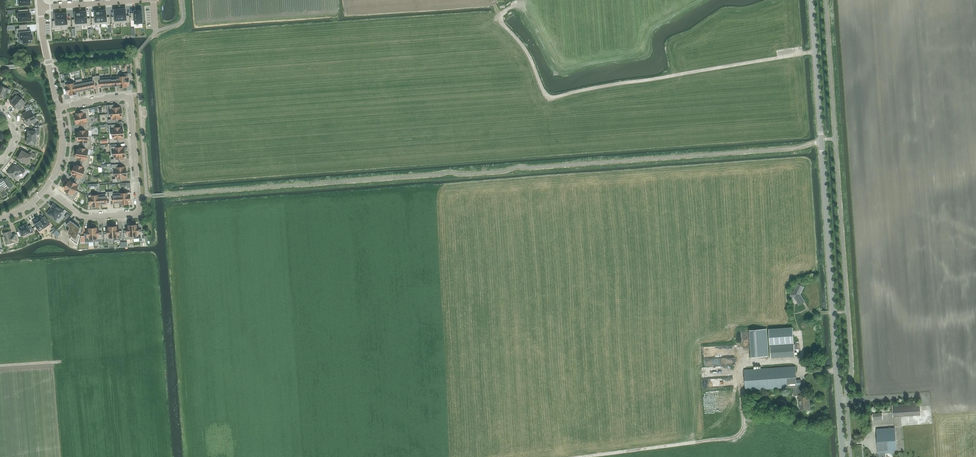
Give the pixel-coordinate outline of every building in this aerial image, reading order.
[(25,20),(25,21),(29,21),(29,20),(31,20),(31,15),(30,15),(30,13),(30,12),(28,13),(27,9),(18,10),(18,13),(17,13),(18,21),(25,20)] [(112,17),(112,23),(121,22),(120,9),(119,9),(120,9),(114,10),(115,17),(112,17)] [(120,9),(121,22),(130,22),(129,16),(126,16),(125,9),(120,9)] [(100,11),(101,24),(110,23),(110,17),(106,17),(106,10),(101,11),(101,10),(100,11)] [(135,19),(135,23),(142,23),(142,16),(143,16),(143,12),(142,12),(142,10),(137,10),(137,11),(134,11),(134,13),(131,13),(131,19),(135,19)] [(92,18),(92,25),(101,24),(100,11),(95,11),(95,18),(92,18)] [(72,20),(73,26),(82,25),(81,12),(80,12),(75,12),(75,19),(72,20)] [(87,25),(87,26),(90,26),(90,18),(87,19),(86,12),(81,12),(82,25),(87,25)] [(53,21),(53,27),(62,27),(61,13),(55,14),(56,21),(53,21)] [(61,13),(62,27),(71,26),(70,20),(67,20),(67,13),(61,13)] [(16,33),(19,33),(20,40),(22,40),(23,43),(28,43),(28,42),(31,42),(30,39),(32,39),(32,34),(31,34),(31,31),(26,32),(26,28),(16,29),(16,33)] [(122,76),(123,87),(127,87),(127,86),(129,85),(129,80),(132,80),(132,79),(131,73),(122,74),(122,76)] [(106,87),(105,78),(100,78),(100,75),(96,76),(97,82),(100,82),(100,87),(106,87)] [(94,83),(97,82),(96,76),(92,77),(93,79),(88,80),(89,89),(95,88),(94,83)] [(84,91),(82,81),(82,79),(76,80),(76,82),(78,92),(84,91)] [(73,94),(71,84),(65,85),(65,82),(62,83),(63,89),(66,89),(67,94),(69,94),(70,95),(73,94)] [(0,93),(0,98),(1,99),(2,97),(5,98),(7,93),(9,89),(3,87),(0,93)] [(18,92),(9,101),(12,103),(10,105),(13,107),(21,98),(23,96),(18,92)] [(21,98),(13,107),(15,109),(16,108),(19,110),(26,103),(21,98)] [(114,104),(107,105),(108,114),(111,114),(122,113),(122,109),(120,109),(120,107),(114,107),(114,104)] [(76,120),(89,117),(88,108),(81,110),(81,113),(76,114),(76,116),(75,116),(76,120)] [(22,121),(33,116),(30,110),(21,114),(23,117),(21,118),(22,121)] [(111,119),(108,119),(109,123),(116,122),(115,119),(121,119),(121,117),(122,117),(122,113),(111,114),(111,119)] [(33,116),(22,121),(24,123),(25,123),(27,126),(36,122),(33,116)] [(84,127),(91,127),(89,117),(76,120),(77,124),(78,123),(78,125),(84,124),(84,127)] [(116,124),(109,125),(109,134),(112,134),(123,133),(123,129),(122,129),(121,127),(116,127),(116,124)] [(78,136),(92,136),(89,136),(88,131),(91,131),(91,127),(84,127),(84,130),(79,131),(79,132),(78,132),(78,136)] [(27,136),(26,139),(27,139),(26,143),(35,144),(35,134),(39,135),(39,128),(33,128),(33,131),(27,131),(27,136)] [(113,139),(110,139),(110,143),(117,142),(117,139),(122,139),(122,137),(124,137),(123,133),(112,134),(113,139)] [(85,145),(92,146),(92,136),(78,136),(78,140),(79,140),(79,142),(85,142),(85,145)] [(117,144),(110,145),(111,154),(114,153),(125,153),(124,149),(123,149),(123,147),(117,147),(117,144)] [(91,150),(92,146),(85,145),(85,148),(79,147),(79,149),(77,149),(77,153),(91,155),(88,155),(88,149),(91,150)] [(34,158),(36,154),(29,151),(28,155),(21,151),(21,152),(20,152),(19,155),(17,159),(26,163),(30,156),(34,158)] [(89,165),(91,155),(77,153),(76,157),(78,157),(77,159),(83,160),(82,163),(89,165)] [(114,159),(111,159),(111,162),(118,162),(118,159),(124,159),(124,157),(125,157),(125,153),(114,153),(114,159)] [(86,174),(89,165),(82,163),(81,166),(76,164),(76,166),(74,166),(73,169),(86,174)] [(115,173),(126,172),(126,169),(124,169),(124,167),(119,167),(119,164),(112,165),(112,168),(115,168),(115,173)] [(25,170),(18,165),(16,167),(13,165),(7,173),(14,178),(20,171),(23,173),(25,170)] [(83,183),(86,174),(73,169),(72,173),(73,174),(72,175),(78,177),(77,180),(83,183)] [(126,172),(115,173),(116,179),(113,179),(113,182),(120,182),(120,179),(125,179),(125,177),(127,176),(126,172)] [(1,192),(8,187),(9,189),(13,186),(8,180),(5,182),(2,178),(1,179),(1,178),(0,179),(0,191),(1,192)] [(81,186),(83,183),(77,180),(75,183),(70,180),(69,182),(68,181),(66,185),(76,190),(79,185),(81,186)] [(73,195),(76,190),(66,185),(64,188),(66,189),(65,191),(70,193),(68,196),(74,199),(76,196),(73,195)] [(119,203),(118,193),(113,194),(113,191),(109,192),(110,198),(113,198),(113,203),(119,203)] [(107,198),(110,198),(109,192),(106,192),(106,194),(101,195),(101,204),(107,204),(107,198)] [(63,211),(53,203),(50,207),(52,207),(47,213),(56,220),(57,219),(58,220),(62,215),(61,214),(63,211)] [(35,219),(36,220),(33,222),(38,229),(42,226),(43,229),(50,224),(45,216),(42,218),(41,216),(38,218),(38,217),(37,217),(35,219)] [(71,220),(66,225),(73,230),(70,239),(77,244),(80,235),(78,234),(80,228),(71,220)] [(31,225),(28,226),(27,224),(24,225),(23,225),(21,226),(18,228),(22,236),(30,232),(31,233),(34,232),(31,225)] [(125,239),(133,239),(132,225),(128,225),(129,227),(127,227),(127,232),(124,232),(125,239)] [(132,225),(133,239),(142,238),(142,231),(139,231),(138,226),(137,226),(136,225),(132,225)] [(105,241),(114,240),(113,226),(109,227),(109,228),(107,228),(107,234),(104,234),(105,241)] [(113,226),(114,240),(122,240),(122,233),(119,233),(119,227),(117,228),(117,226),(113,226)] [(93,228),(94,242),(102,241),(102,234),(99,234),(99,229),(97,229),(97,227),(93,228)] [(85,242),(94,242),(93,228),(89,228),(89,230),(87,230),(87,235),(84,235),(85,242)] [(11,231),(3,233),(6,244),(14,242),(17,241),(15,234),(12,235),(11,231)] [(791,291),(791,298),(795,298),(799,305),(805,301),(800,294),(804,286),(798,284),(795,291),(791,291)] [(769,329),(770,346),(771,356),(795,354),(794,344),(793,327),(769,329)] [(749,330),(751,357),(768,356),(766,329),(749,330)] [(717,363),(702,364),(703,374),(713,373),(712,366),(716,366),(716,369),(717,369),(717,363)] [(800,408),(810,408),(810,402),(808,402),(808,394),(801,395),(800,385),(801,385),(801,379),(796,380),(796,366),(744,369),(746,390),(793,387),(794,395),(798,395),(799,401),(800,401),(800,408)] [(893,417),(921,415),(920,403),(892,405),(893,417)] [(885,453),(897,452),(895,427),(876,429),(878,454),(879,454),(879,456),(886,456),(885,453)]
